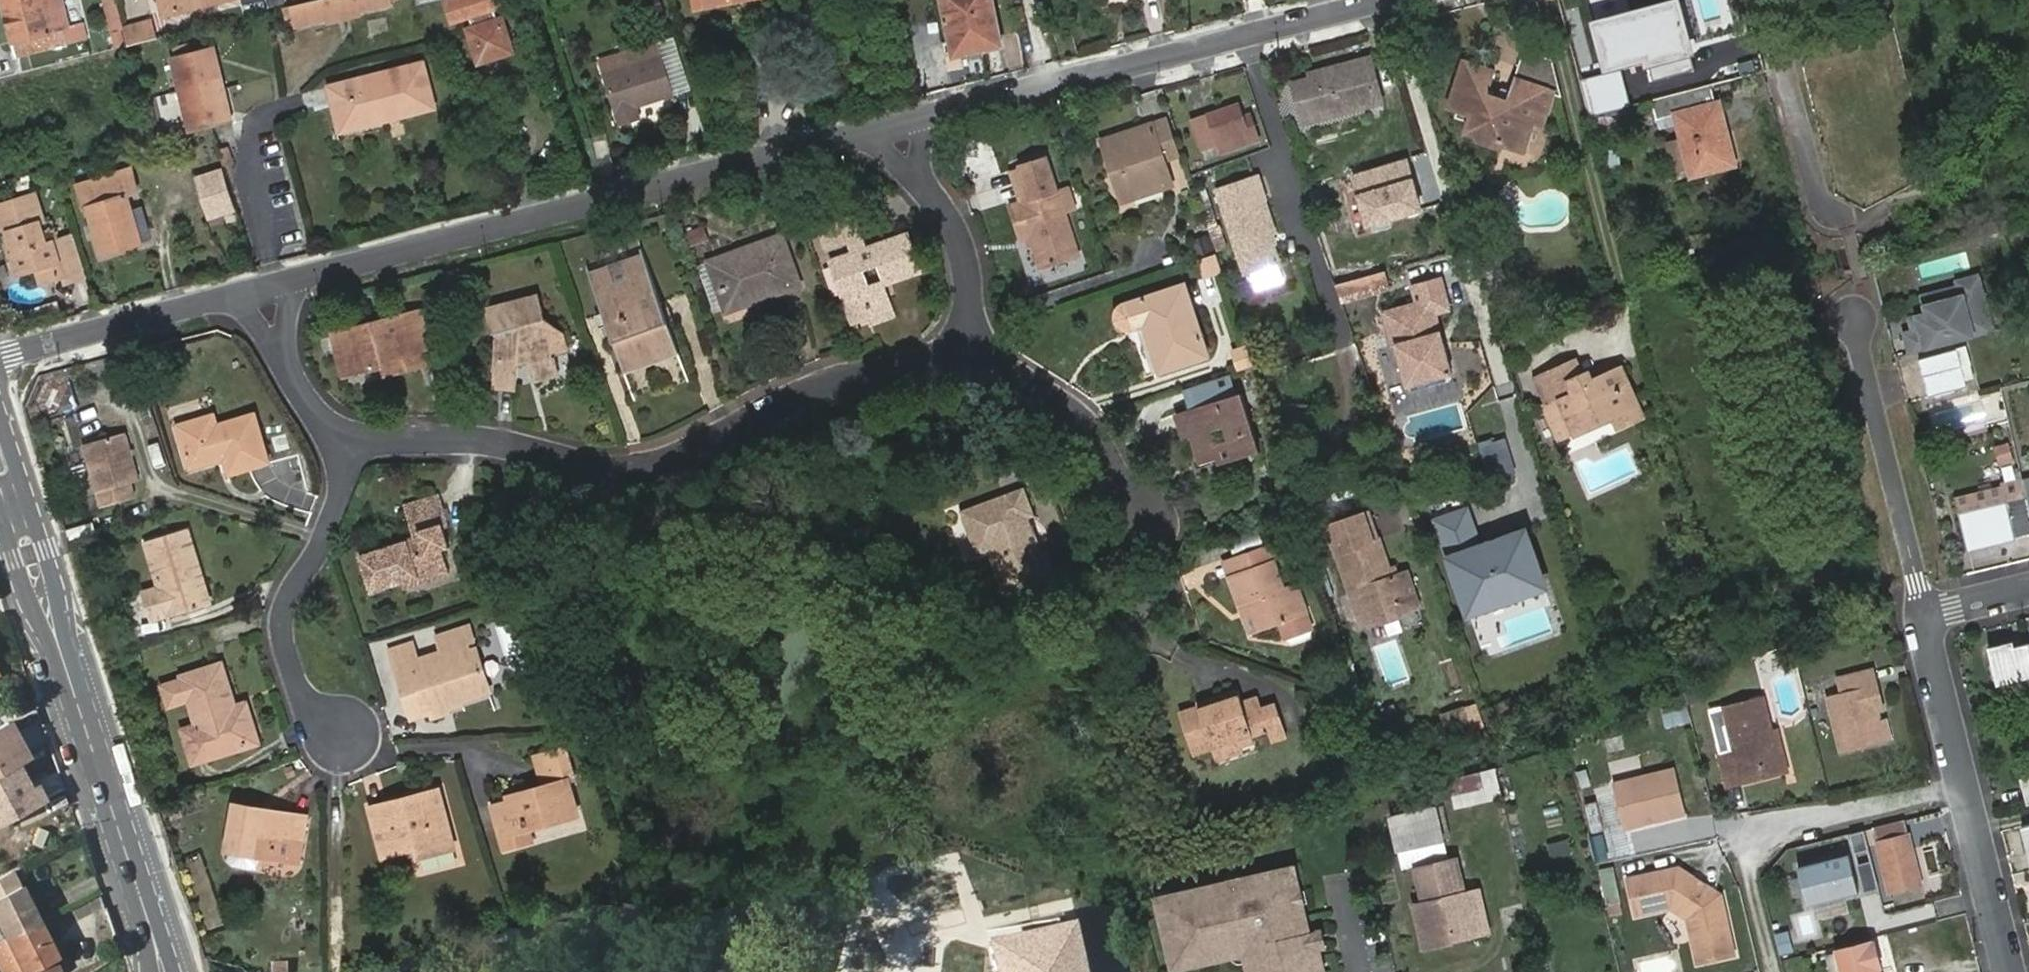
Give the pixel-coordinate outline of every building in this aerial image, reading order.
[(16,56),(68,43),(58,0),(3,0),(16,56)] [(164,12),(212,0),(161,0),(164,12)] [(285,6),(287,16),(294,15),(296,25),(343,14),(392,2),(391,0),(310,0),(285,6)] [(454,22),(471,17),(474,27),(468,29),(479,63),(513,53),(503,18),(497,20),(493,9),(510,4),(509,0),(447,0),(454,22)] [(695,10),(745,0),(693,0),(695,10)] [(958,55),(962,54),(966,67),(971,66),(970,59),(987,56),(986,49),(1003,45),(993,0),(945,0),(958,55)] [(1694,68),(1679,9),(1631,22),(1629,15),(1595,24),(1606,66),(1646,56),(1653,79),(1694,68)] [(124,27),(129,45),(157,38),(152,20),(124,27)] [(111,26),(115,44),(124,41),(119,24),(111,26)] [(601,61),(622,126),(641,120),(637,108),(673,96),(661,59),(656,43),(601,61)] [(216,50),(177,60),(193,132),(213,127),(233,122),(216,50)] [(1549,95),(1558,99),(1548,60),(1521,50),(1505,91),(1502,100),(1493,96),(1485,93),(1493,74),(1462,63),(1446,105),(1454,108),(1451,116),(1467,122),(1464,129),(1470,131),(1497,142),(1517,149),(1529,120),(1538,123),(1549,95)] [(677,54),(661,59),(673,96),(690,90),(677,54)] [(177,60),(168,62),(185,135),(193,132),(177,60)] [(1328,78),(1313,82),(1294,88),(1305,128),(1383,106),(1371,61),(1327,74),(1328,78)] [(331,87),(343,130),(433,107),(421,64),(331,87)] [(1620,71),(1587,79),(1591,96),(1624,87),(1620,71)] [(1312,78),(1313,82),(1328,78),(1327,74),(1326,74),(1312,78)] [(1719,141),(1727,138),(1718,103),(1713,84),(1654,99),(1663,129),(1678,124),(1682,139),(1690,169),(1692,175),(1726,166),(1719,141)] [(1624,87),(1591,96),(1596,115),(1630,106),(1624,87)] [(1502,100),(1505,91),(1496,89),(1493,96),(1502,100)] [(1195,121),(1204,150),(1220,146),(1222,154),(1258,141),(1255,130),(1250,117),(1243,120),(1239,106),(1195,121)] [(1168,122),(1154,126),(1166,160),(1179,155),(1168,122)] [(1166,160),(1154,126),(1105,142),(1125,199),(1174,183),(1166,160)] [(1491,146),(1497,142),(1470,131),(1472,139),(1491,146)] [(1735,164),(1727,138),(1719,141),(1726,166),(1735,164)] [(1690,169),(1682,139),(1669,142),(1677,173),(1690,169)] [(1607,171),(1624,167),(1620,147),(1603,150),(1607,171)] [(1033,202),(1023,205),(1015,208),(1025,240),(1033,238),(1045,270),(1081,257),(1067,216),(1061,200),(1058,192),(1047,161),(1022,169),(1023,170),(1033,202)] [(1369,169),(1350,175),(1360,209),(1378,203),(1369,169)] [(1013,173),(1023,205),(1033,202),(1023,170),(1013,173)] [(90,208),(103,256),(140,245),(140,243),(152,239),(144,209),(131,212),(128,198),(140,194),(133,171),(80,184),(87,208),(90,208)] [(199,177),(211,218),(230,212),(231,217),(237,215),(223,171),(199,177)] [(1219,188),(1246,276),(1276,267),(1282,265),(1274,239),(1282,237),(1262,175),(1246,179),(1219,188)] [(1350,175),(1331,181),(1341,214),(1360,209),(1350,175)] [(1073,187),(1058,192),(1061,200),(1067,216),(1081,211),(1073,187)] [(60,262),(65,276),(62,277),(64,285),(86,277),(73,235),(54,240),(47,242),(41,222),(45,222),(36,195),(0,206),(0,222),(4,235),(11,232),(17,253),(14,253),(21,274),(37,269),(60,262)] [(857,216),(848,219),(854,238),(860,253),(862,259),(872,256),(870,249),(857,216)] [(854,238),(848,219),(823,228),(829,247),(854,238)] [(692,244),(712,238),(708,224),(688,230),(692,244)] [(11,232),(4,235),(10,254),(14,253),(17,253),(11,232)] [(786,233),(718,256),(732,298),(760,288),(762,293),(784,286),(787,292),(805,286),(786,233)] [(907,235),(870,249),(872,256),(862,259),(860,253),(835,262),(854,312),(866,307),(869,317),(871,323),(892,316),(880,281),(871,284),(866,270),(881,265),(887,281),(919,269),(907,235)] [(1196,241),(1202,259),(1218,255),(1212,236),(1196,241)] [(624,260),(627,269),(648,262),(644,253),(624,260)] [(732,298),(718,256),(711,257),(702,262),(717,303),(726,300),(728,304),(762,293),(760,288),(732,298)] [(65,276),(60,262),(37,269),(41,283),(62,277),(65,276)] [(594,281),(625,366),(679,347),(648,262),(627,269),(631,280),(617,285),(613,275),(594,281)] [(590,273),(594,281),(613,275),(610,266),(590,273)] [(1990,331),(1975,275),(1955,281),(1957,286),(1959,295),(1923,305),(1925,313),(1915,315),(1919,329),(1912,330),(1903,332),(1908,353),(1990,331)] [(1445,278),(1413,286),(1416,300),(1450,291),(1445,278)] [(1957,286),(1920,295),(1923,305),(1959,295),(1957,286)] [(1210,358),(1187,288),(1140,303),(1128,306),(1123,309),(1121,312),(1120,314),(1119,317),(1119,320),(1120,323),(1122,325),(1123,327),(1126,330),(1129,330),(1131,330),(1133,330),(1137,330),(1153,379),(1164,375),(1210,358)] [(1456,311),(1450,291),(1416,300),(1417,304),(1385,312),(1395,348),(1398,347),(1409,388),(1457,375),(1441,315),(1456,311)] [(497,333),(504,355),(498,357),(497,384),(517,386),(519,360),(529,357),(535,378),(557,372),(555,364),(559,362),(556,352),(566,349),(560,328),(546,320),(540,298),(488,312),(494,334),(497,333)] [(866,307),(854,312),(857,322),(869,317),(866,307)] [(413,351),(429,346),(421,311),(334,334),(345,376),(384,366),(385,375),(417,366),(413,351)] [(1915,315),(1908,317),(1912,330),(1919,329),(1915,315)] [(1240,368),(1256,365),(1252,344),(1236,347),(1240,368)] [(433,361),(429,346),(413,351),(417,366),(433,361)] [(679,347),(625,366),(627,373),(681,353),(679,347)] [(1957,349),(1920,359),(1929,395),(1967,386),(1957,349)] [(1575,367),(1567,371),(1573,386),(1582,382),(1575,367)] [(1537,383),(1549,411),(1561,406),(1573,437),(1574,440),(1614,424),(1619,434),(1643,424),(1623,375),(1594,387),(1587,390),(1582,382),(1573,386),(1567,371),(1537,383)] [(1584,381),(1582,382),(1587,390),(1594,387),(1591,378),(1584,381)] [(1246,388),(1180,410),(1188,435),(1196,432),(1204,459),(1220,454),(1222,461),(1265,447),(1246,388)] [(1561,406),(1549,411),(1562,443),(1573,437),(1561,406)] [(177,423),(190,470),(225,460),(230,476),(275,460),(260,412),(222,421),(217,412),(177,423)] [(84,444),(103,506),(134,497),(130,482),(140,480),(126,432),(84,444)] [(1481,441),(1487,468),(1514,463),(1509,436),(1481,441)] [(2006,440),(1989,446),(1996,467),(2013,461),(2006,440)] [(1958,515),(2027,498),(2023,480),(1954,496),(1958,515)] [(515,481),(500,487),(505,500),(520,494),(515,481)] [(1059,578),(1050,549),(1045,551),(1042,541),(1037,543),(1032,526),(1037,524),(1034,515),(1039,513),(1029,482),(979,498),(964,502),(979,550),(994,546),(1009,593),(1059,578)] [(406,506),(408,514),(444,503),(442,495),(406,506)] [(2028,533),(2028,505),(2027,498),(1958,515),(1966,548),(2028,533)] [(444,503),(408,514),(415,538),(361,554),(371,592),(418,578),(420,583),(449,574),(443,551),(451,548),(446,530),(451,528),(444,503)] [(1470,512),(1440,521),(1457,567),(1473,613),(1546,587),(1530,541),(1486,556),(1470,512)] [(1382,576),(1390,573),(1380,543),(1374,545),(1365,516),(1329,529),(1362,628),(1380,623),(1385,626),(1399,621),(1402,615),(1419,610),(1408,576),(1396,580),(1391,581),(1385,584),(1382,576)] [(197,575),(207,573),(194,527),(143,542),(156,588),(139,593),(147,619),(164,614),(165,616),(205,604),(197,575)] [(1231,576),(1241,607),(1249,604),(1259,635),(1279,628),(1305,619),(1307,619),(1296,588),(1286,590),(1276,561),(1271,548),(1265,549),(1235,559),(1240,573),(1231,576)] [(1240,573),(1235,559),(1226,562),(1231,576),(1240,573)] [(1390,573),(1382,576),(1385,584),(1391,581),(1396,580),(1393,572),(1390,573)] [(215,601),(207,573),(197,575),(205,604),(215,601)] [(1249,604),(1241,607),(1252,637),(1259,635),(1249,604)] [(1310,634),(1305,619),(1279,628),(1284,643),(1289,645),(1308,638),(1310,634)] [(413,658),(391,664),(406,716),(425,710),(427,716),(444,710),(443,708),(442,705),(459,699),(487,691),(473,648),(469,650),(467,645),(472,643),(466,626),(434,635),(439,650),(413,658)] [(386,648),(391,664),(413,658),(407,640),(386,648)] [(2015,647),(2013,640),(2000,644),(2001,649),(1989,653),(1996,684),(2028,676),(2028,643),(2015,647)] [(1988,646),(1989,653),(2001,649),(2000,644),(1988,646)] [(1873,667),(1865,669),(1870,685),(1877,684),(1873,667)] [(1870,685),(1865,669),(1838,676),(1842,692),(1827,697),(1841,753),(1884,742),(1878,720),(1876,712),(1884,710),(1877,684),(1870,685)] [(227,740),(231,754),(253,747),(242,709),(229,713),(216,671),(179,682),(196,731),(181,735),(191,767),(206,762),(202,748),(227,740)] [(1176,715),(1185,749),(1196,745),(1198,752),(1207,749),(1208,756),(1235,748),(1250,744),(1248,738),(1264,733),(1258,714),(1254,701),(1238,706),(1234,694),(1215,699),(1217,703),(1206,707),(1205,702),(1194,705),(1195,710),(1176,715)] [(442,705),(443,708),(459,703),(459,699),(442,705)] [(1729,780),(1787,765),(1778,730),(1771,732),(1763,699),(1724,709),(1734,750),(1723,753),(1729,780)] [(1678,700),(1660,705),(1665,723),(1681,718),(1678,700)] [(1498,706),(1479,713),(1484,728),(1502,721),(1498,706)] [(1448,734),(1470,732),(1467,707),(1445,710),(1448,734)] [(1273,709),(1258,714),(1264,733),(1268,745),(1283,741),(1273,709)] [(0,723),(0,773),(18,763),(30,756),(10,718),(0,723)] [(1886,718),(1878,720),(1884,742),(1891,740),(1886,718)] [(206,762),(231,754),(227,740),(202,748),(206,762)] [(517,793),(507,797),(492,802),(505,844),(532,837),(528,826),(577,811),(566,774),(573,773),(563,743),(533,752),(541,781),(516,788),(517,793)] [(1196,745),(1185,749),(1187,755),(1198,752),(1196,745)] [(1237,755),(1235,748),(1208,756),(1210,763),(1237,755)] [(45,799),(37,782),(30,786),(18,763),(0,773),(0,823),(45,799)] [(1674,765),(1611,780),(1623,823),(1685,809),(1674,765)] [(1789,772),(1787,765),(1729,780),(1731,786),(1789,772)] [(1491,772),(1443,783),(1450,813),(1497,803),(1491,772)] [(2028,802),(2028,775),(2020,777),(2025,803),(2028,802)] [(370,806),(383,855),(416,846),(419,854),(453,845),(437,787),(370,806)] [(505,792),(507,797),(517,793),(516,788),(505,792)] [(1585,803),(1592,833),(1607,830),(1600,800),(1585,803)] [(1391,818),(1398,849),(1443,840),(1436,809),(1391,818)] [(238,810),(236,816),(263,823),(264,818),(238,810)] [(263,823),(236,816),(225,855),(227,855),(256,863),(294,874),(306,829),(264,818),(263,823)] [(2020,826),(2026,853),(2028,853),(2028,824),(2020,826)] [(1876,842),(1889,892),(1922,883),(1909,835),(1876,842)] [(1443,840),(1398,849),(1402,870),(1447,860),(1443,840)] [(1847,854),(1793,866),(1802,906),(1857,893),(1847,854)] [(256,863),(227,855),(226,864),(230,870),(246,874),(254,871),(256,863)] [(1417,867),(1424,902),(1425,902),(1433,938),(1473,928),(1465,893),(1457,858),(1447,860),(1417,867)] [(1616,865),(1602,869),(1610,901),(1625,897),(1616,865)] [(1295,867),(1288,869),(1293,891),(1300,889),(1295,867)] [(1669,908),(1688,919),(1698,963),(1734,955),(1719,894),(1705,897),(1682,882),(1679,867),(1627,879),(1636,916),(1669,908)] [(1253,951),(1252,948),(1265,944),(1268,957),(1271,971),(1273,971),(1276,971),(1277,971),(1326,971),(1321,948),(1316,930),(1310,932),(1300,889),(1293,891),(1288,869),(1169,897),(1184,963),(1199,959),(1200,964),(1253,951)] [(5,939),(39,922),(21,885),(0,895),(0,928),(5,939)] [(1416,904),(1425,947),(1490,932),(1480,889),(1465,893),(1473,928),(1433,938),(1425,902),(1424,902),(1416,904)] [(1070,921),(986,938),(993,971),(1080,971),(1070,921)] [(5,939),(21,970),(18,971),(60,971),(63,970),(39,922),(5,939)] [(1322,929),(1316,930),(1321,948),(1327,948),(1322,929)] [(1843,971),(1879,971),(1878,970),(1882,969),(1874,941),(1837,951),(1838,952),(1843,971)] [(1258,958),(1264,958),(1268,957),(1265,944),(1252,948),(1253,951),(1253,952),(1255,955),(1258,958)] [(1838,952),(1826,955),(1830,971),(1843,971),(1838,952)] [(1199,959),(1184,963),(1186,967),(1200,964),(1199,959)]
